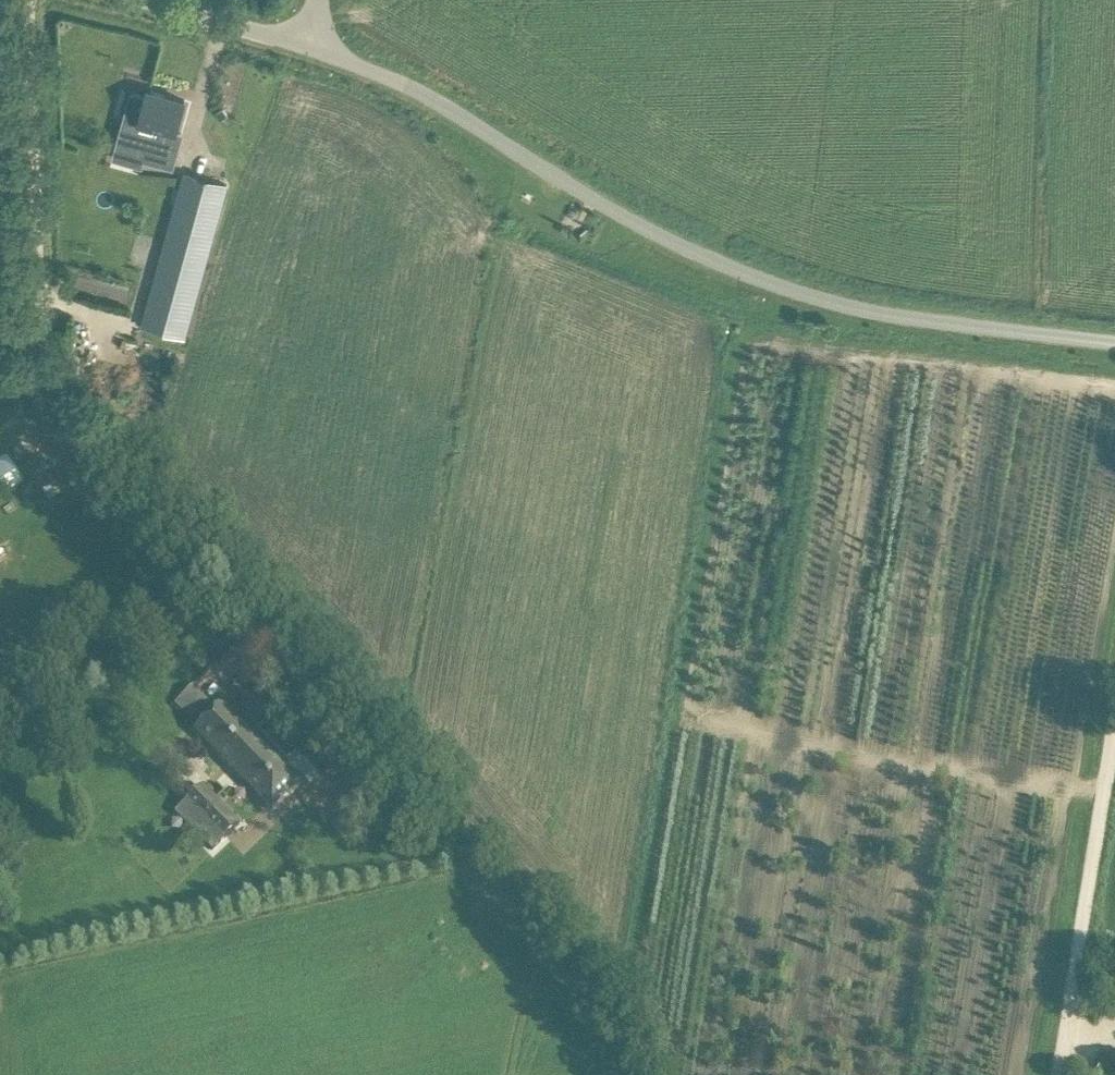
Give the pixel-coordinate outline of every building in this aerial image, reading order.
[(125,115),(118,143),(145,150),(144,157),(173,166),(178,147),(171,145),(176,131),(176,129),(185,98),(147,88),(146,94),(139,118),(125,115)] [(143,325),(184,336),(227,183),(186,172),(143,325)] [(14,484),(20,480),(8,461),(0,466),(0,493),(14,484)] [(305,789),(263,743),(264,743),(226,702),(198,728),(235,769),(236,768),(278,814),(305,789)] [(189,833),(211,855),(215,851),(213,850),(240,824),(203,786),(177,812),(193,829),(189,833)]
